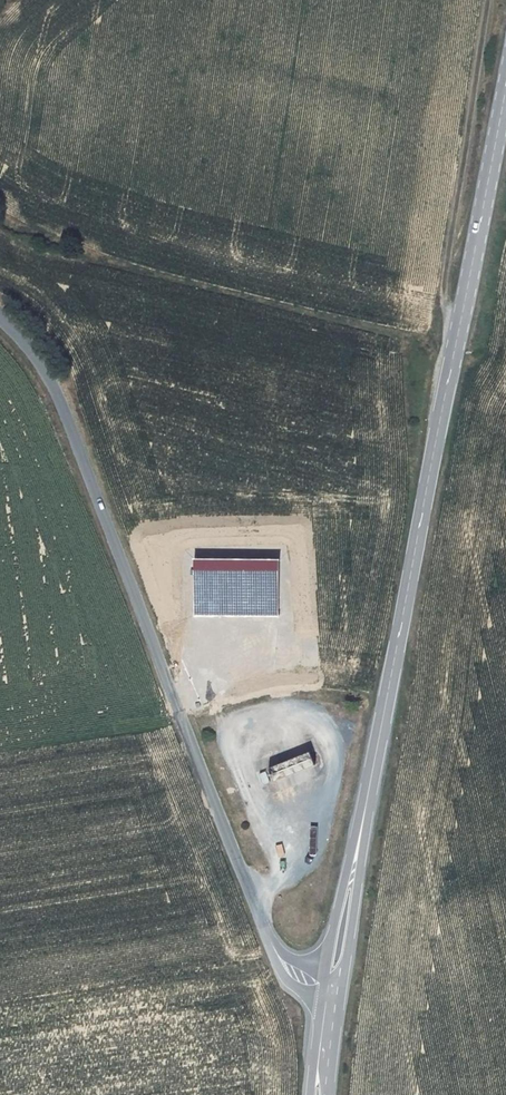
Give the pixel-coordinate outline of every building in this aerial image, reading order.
[(312,765),(306,748),(296,752),(301,768),(312,765)] [(291,772),(285,756),(274,760),(280,776),(291,772)] [(264,763),(270,780),(280,776),(274,760),(264,763)] [(254,767),(260,784),(265,781),(259,765),(254,767)]
